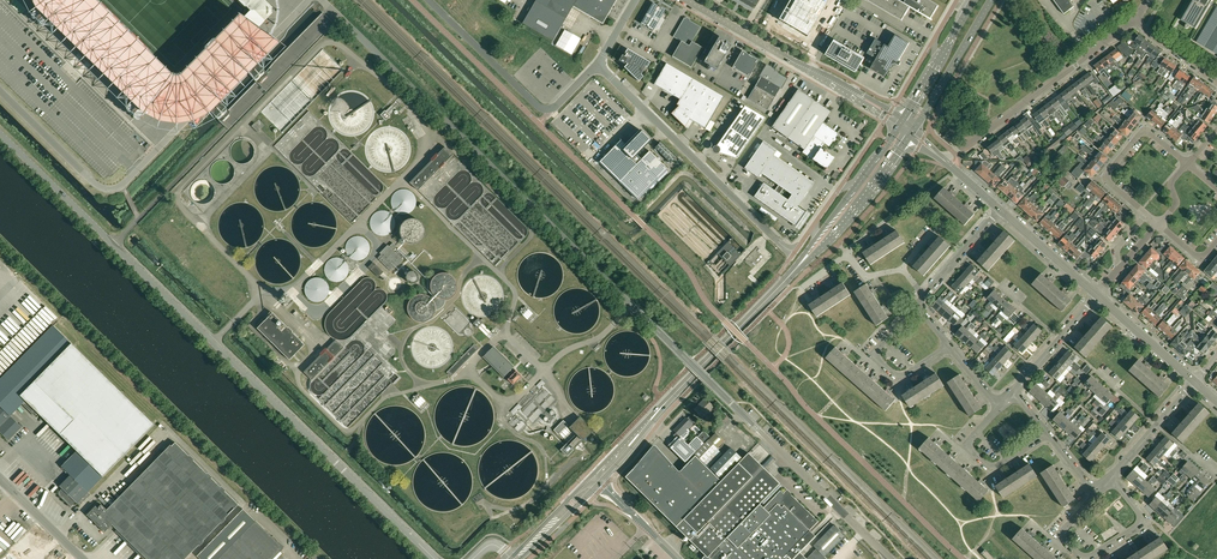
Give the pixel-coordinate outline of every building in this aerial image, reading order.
[(187,124),(199,121),(279,44),(261,27),(275,12),(264,0),(227,0),(239,11),(182,69),(177,70),(172,70),(168,67),(99,0),(34,0),(42,13),(83,52),(91,60),(152,118),(164,122),(177,125),(181,126),(187,124)] [(554,38),(573,6),(603,24),(615,2),(616,0),(536,0),(522,23),(545,37),(552,41),(554,38)] [(788,2),(787,4),(785,8),(778,19),(786,24),(784,28),(799,37),(801,33),(807,36),(817,19),(821,12),(822,10),(828,0),(789,0),(788,2)] [(905,16),(908,11),(910,8),(903,4),(904,3),(898,0),(868,0),(868,1),(902,21),(905,16)] [(910,8),(925,16),(928,17),(931,19),(938,6),(929,0),(906,0),(904,3),(903,4),(910,8)] [(1064,14),(1074,6),(1071,2),(1072,0),(1053,0),(1064,14)] [(1181,20),(1187,24),(1186,24),(1185,25),(1185,26),(1185,27),(1185,28),(1186,28),(1187,28),(1188,28),(1189,27),(1189,26),(1189,25),(1195,28),(1210,4),(1208,3),(1210,1),(1211,1),(1212,0),(1193,0),(1181,20)] [(653,31),(658,22),(665,10),(660,7),(659,8),(657,6),(658,6),(653,3),(640,23),(646,26),(646,25),(648,27),(648,28),(653,31)] [(1196,40),(1216,52),(1216,4),(1196,40)] [(700,27),(689,21),(688,22),(686,21),(685,18),(684,18),(673,37),(681,41),(672,56),(691,67),(702,48),(692,42),(700,27)] [(1137,51),(1145,40),(1137,34),(1132,40),(1137,43),(1134,48),(1137,51)] [(867,54),(868,54),(876,59),(871,69),(884,77),(892,65),(895,64),(897,65),(898,65),(899,65),(900,65),(900,64),(900,63),(900,62),(900,61),(899,61),(909,43),(896,35),(889,47),(876,39),(867,54)] [(715,43),(703,62),(716,70),(731,45),(726,42),(727,41),(726,41),(719,37),(715,43)] [(829,55),(828,56),(839,63),(843,65),(854,72),(855,70),(857,71),(861,65),(860,65),(865,58),(835,40),(830,48),(827,53),(829,55)] [(1150,44),(1145,40),(1137,51),(1136,52),(1137,53),(1137,54),(1137,56),(1140,58),(1150,44)] [(1156,48),(1150,44),(1140,58),(1139,59),(1142,61),(1144,58),(1147,54),(1150,57),(1156,48)] [(1125,49),(1130,56),(1133,53),(1128,46),(1125,49)] [(1153,59),(1155,56),(1158,58),(1162,52),(1156,48),(1150,57),(1147,60),(1150,62),(1152,58),(1153,59)] [(645,67),(647,68),(650,62),(627,49),(624,54),(625,55),(624,56),(622,55),(619,61),(624,64),(625,63),(627,64),(624,67),(638,82),(643,77),(641,74),(645,67)] [(1124,58),(1121,55),(1117,49),(1111,53),(1118,62),(1124,58)] [(1124,53),(1127,58),(1130,56),(1125,49),(1121,52),(1123,54),(1124,53)] [(749,77),(759,60),(742,51),(732,67),(749,77)] [(1121,66),(1118,62),(1111,53),(1105,57),(1112,67),(1115,64),(1118,68),(1121,66)] [(1100,62),(1105,68),(1106,70),(1107,70),(1109,68),(1112,72),(1115,70),(1112,67),(1105,57),(1100,62)] [(1162,75),(1166,69),(1171,63),(1165,58),(1162,63),(1157,59),(1155,62),(1157,63),(1154,68),(1156,69),(1158,66),(1161,68),(1157,72),(1162,75)] [(1109,74),(1107,70),(1106,70),(1105,68),(1100,62),(1094,66),(1098,72),(1100,75),(1103,73),(1104,72),(1107,76),(1108,78),(1111,76),(1109,74)] [(678,106),(671,113),(685,127),(689,119),(705,128),(707,125),(723,97),(666,63),(654,84),(679,99),(676,105),(678,106)] [(1166,69),(1162,75),(1164,76),(1168,71),(1172,73),(1175,69),(1176,67),(1171,63),(1166,69)] [(759,76),(760,77),(748,99),(767,110),(780,89),(781,89),(787,79),(778,74),(777,74),(774,72),(775,70),(766,65),(759,76)] [(1174,85),(1176,86),(1185,73),(1180,70),(1174,78),(1177,80),(1174,85)] [(1084,77),(1089,85),(1093,82),(1095,84),(1100,81),(1093,72),(1090,74),(1089,73),(1084,77)] [(1185,73),(1176,86),(1174,88),(1177,90),(1178,88),(1181,90),(1190,77),(1185,73)] [(1182,104),(1187,98),(1190,93),(1199,80),(1194,76),(1189,84),(1187,87),(1190,89),(1188,92),(1183,99),(1180,96),(1177,101),(1182,104)] [(1078,81),(1082,87),(1084,89),(1087,87),(1090,91),(1094,96),(1096,94),(1089,85),(1084,77),(1078,81)] [(1204,84),(1199,80),(1190,93),(1187,98),(1189,99),(1196,89),(1199,91),(1204,84)] [(1077,91),(1082,87),(1078,81),(1072,86),(1077,91)] [(1204,95),(1209,87),(1204,84),(1199,91),(1202,93),(1195,103),(1196,103),(1198,102),(1199,102),(1200,100),(1204,95)] [(1116,85),(1112,88),(1117,95),(1121,91),(1116,85)] [(1084,101),(1077,91),(1072,86),(1067,90),(1074,99),(1077,97),(1081,103),(1084,101)] [(1154,89),(1160,94),(1163,91),(1157,86),(1154,89)] [(1214,97),(1211,95),(1214,91),(1209,87),(1204,95),(1206,96),(1209,98),(1208,100),(1208,101),(1215,100),(1214,97)] [(804,150),(822,123),(831,112),(798,89),(795,93),(771,127),(795,143),(797,145),(804,150)] [(1067,90),(1061,94),(1068,103),(1070,101),(1074,99),(1067,90)] [(1061,94),(1056,98),(1060,104),(1062,103),(1064,105),(1064,106),(1066,105),(1068,103),(1061,94)] [(1102,102),(1105,105),(1112,98),(1110,95),(1102,102)] [(1056,98),(1050,103),(1056,111),(1059,109),(1065,117),(1068,115),(1067,114),(1062,107),(1060,104),(1056,98)] [(1093,101),(1099,109),(1103,106),(1098,98),(1093,101)] [(1115,102),(1119,106),(1121,103),(1122,104),(1125,101),(1121,98),(1119,98),(1115,102)] [(1215,100),(1208,101),(1205,106),(1208,107),(1207,108),(1216,113),(1216,111),(1216,103),(1216,102),(1215,100)] [(1108,104),(1114,110),(1117,106),(1111,101),(1108,104)] [(1050,103),(1044,107),(1051,116),(1055,113),(1057,112),(1056,111),(1050,103)] [(1146,117),(1151,120),(1157,113),(1163,106),(1160,103),(1158,106),(1159,107),(1155,112),(1152,109),(1146,117)] [(390,116),(390,115),(397,108),(393,104),(386,111),(385,111),(380,115),(386,120),(390,116)] [(1216,113),(1207,108),(1205,111),(1197,105),(1194,106),(1199,109),(1212,118),(1216,113)] [(765,118),(744,106),(721,139),(717,146),(718,146),(719,148),(720,149),(719,151),(719,152),(736,158),(737,158),(737,157),(765,118)] [(1212,118),(1199,109),(1194,106),(1191,107),(1203,115),(1201,118),(1209,124),(1212,118)] [(1048,118),(1051,116),(1044,107),(1039,111),(1046,120),(1048,118)] [(1156,124),(1168,110),(1169,108),(1167,107),(1160,115),(1157,113),(1151,120),(1156,124)] [(1128,109),(1126,112),(1138,122),(1139,120),(1140,120),(1142,119),(1142,118),(1142,117),(1132,108),(1129,111),(1128,109)] [(1138,122),(1126,112),(1123,110),(1122,111),(1129,117),(1127,120),(1134,126),(1135,126),(1136,126),(1137,124),(1137,123),(1138,122)] [(1168,110),(1156,124),(1161,128),(1167,121),(1164,119),(1169,112),(1169,111),(1168,110)] [(1050,126),(1046,120),(1039,111),(1033,116),(1031,118),(1040,130),(1042,128),(1040,125),(1043,122),(1047,128),(1050,126)] [(1115,115),(1114,117),(1118,120),(1131,131),(1132,130),(1134,128),(1134,127),(1134,126),(1127,120),(1125,123),(1115,115)] [(1043,134),(1040,130),(1031,118),(1029,116),(1021,122),(1025,127),(1027,130),(1033,126),(1038,132),(1037,133),(1040,137),(1043,134)] [(1162,130),(1167,134),(1180,118),(1178,116),(1171,125),(1169,123),(1162,130)] [(1167,134),(1171,138),(1178,130),(1175,128),(1179,123),(1182,120),(1183,119),(1182,118),(1183,118),(1181,116),(1180,118),(1167,134)] [(1191,121),(1187,118),(1186,116),(1186,120),(1194,127),(1192,129),(1199,136),(1203,131),(1191,121)] [(1129,133),(1131,131),(1118,120),(1114,117),(1112,119),(1121,127),(1119,130),(1126,136),(1127,135),(1128,135),(1129,134),(1129,133)] [(1203,131),(1207,126),(1199,120),(1197,122),(1193,118),(1191,121),(1203,131)] [(1027,130),(1025,127),(1021,122),(1015,126),(1020,132),(1021,134),(1022,134),(1025,132),(1029,138),(1032,136),(1027,130)] [(261,129),(255,123),(251,126),(258,132),(261,129)] [(836,133),(834,132),(822,123),(804,150),(802,152),(824,168),(823,169),(824,170),(824,171),(826,171),(827,170),(827,168),(834,158),(826,152),(826,151),(826,150),(825,149),(824,149),(823,149),(822,150),(820,149),(824,143),(829,147),(833,141),(834,141),(835,141),(835,140),(835,139),(835,138),(836,136),(837,135),(837,134),(836,133)] [(1062,130),(1065,134),(1067,136),(1073,132),(1071,130),(1067,125),(1062,130)] [(1015,126),(1010,130),(1014,136),(1018,133),(1020,132),(1015,126)] [(1104,128),(1106,130),(1119,140),(1120,139),(1121,139),(1122,137),(1122,136),(1123,136),(1111,126),(1109,129),(1106,126),(1104,128)] [(1178,130),(1171,138),(1176,142),(1180,138),(1182,140),(1185,140),(1185,129),(1185,128),(1183,126),(1178,131),(1178,130)] [(1119,140),(1106,130),(1104,128),(1102,130),(1107,134),(1105,136),(1115,145),(1115,144),(1116,144),(1118,142),(1118,141),(1119,140)] [(1192,143),(1195,140),(1199,136),(1192,129),(1191,130),(1189,133),(1188,132),(1187,129),(1185,129),(1185,140),(1188,140),(1192,143)] [(599,162),(637,199),(668,168),(650,150),(641,159),(636,154),(650,140),(643,133),(641,130),(640,131),(641,131),(627,145),(620,139),(620,140),(621,140),(599,162)] [(1019,143),(1014,136),(1010,130),(1004,134),(1010,143),(1014,141),(1016,144),(1019,143)] [(946,133),(943,137),(953,146),(957,142),(946,133)] [(1015,149),(1010,143),(1004,134),(998,139),(1003,145),(1005,143),(1007,145),(1008,145),(1011,148),(1010,149),(1012,152),(1015,149)] [(1114,146),(1114,145),(1115,145),(1105,136),(1103,135),(1101,138),(1097,134),(1095,136),(1099,139),(1111,150),(1112,148),(1113,148),(1114,146)] [(1110,151),(1111,150),(1099,139),(1095,136),(1094,138),(1102,145),(1099,148),(1107,154),(1108,153),(1108,154),(1110,152),(1110,151)] [(1062,142),(1061,141),(1059,139),(1058,137),(1050,143),(1053,148),(1062,142)] [(1005,147),(1003,145),(998,139),(992,143),(997,149),(999,152),(1003,149),(1007,154),(1009,153),(1005,147)] [(813,183),(811,182),(778,158),(781,154),(763,141),(745,168),(758,177),(761,172),(779,185),(774,191),(763,184),(754,197),(765,204),(794,225),(796,226),(805,213),(804,211),(796,206),(802,199),(803,197),(813,183)] [(660,142),(655,148),(670,162),(670,163),(675,158),(660,142)] [(999,152),(997,149),(992,143),(987,147),(994,157),(997,155),(1000,159),(1003,160),(1004,159),(999,152)] [(1049,151),(1053,148),(1050,143),(1045,147),(1049,151)] [(1065,145),(1058,151),(1062,155),(1068,148),(1065,145)] [(1096,152),(1093,150),(1088,146),(1086,148),(1087,149),(1104,163),(1105,161),(1106,161),(1107,159),(1108,158),(1098,150),(1096,152)] [(445,147),(444,148),(410,182),(418,190),(453,155),(445,147)] [(1103,163),(1104,163),(1087,149),(1085,151),(1091,155),(1089,158),(1093,161),(1100,167),(1100,166),(1101,166),(1103,164),(1103,163)] [(528,231),(526,227),(453,155),(418,190),(495,268),(525,238),(527,236),(528,231)] [(1099,168),(1100,167),(1093,161),(1090,164),(1085,159),(1081,155),(1079,157),(1096,172),(1097,170),(1098,170),(1099,169),(1099,168)] [(1095,173),(1096,172),(1079,157),(1077,159),(1082,163),(1087,168),(1085,170),(1092,177),(1092,176),(1093,176),(1095,174),(1095,173)] [(979,174),(980,175),(991,163),(989,161),(986,165),(983,163),(983,161),(976,161),(975,164),(979,167),(976,171),(976,172),(977,172),(978,174),(979,174)] [(984,178),(985,179),(991,172),(989,170),(993,165),(991,163),(980,175),(982,176),(982,177),(983,179),(984,178)] [(988,182),(990,183),(1003,167),(1002,166),(994,174),(991,172),(985,179),(985,180),(986,180),(987,182),(988,182)] [(1003,167),(990,183),(991,185),(993,187),(994,187),(1001,180),(998,178),(1004,171),(1005,169),(1003,167)] [(1035,167),(1031,172),(1034,174),(1036,176),(1040,171),(1035,167)] [(1077,167),(1071,173),(1078,179),(1083,172),(1077,167)] [(1003,182),(998,187),(999,188),(1000,190),(1001,190),(1003,191),(1016,176),(1020,172),(1018,170),(1015,174),(1007,182),(1005,180),(1003,182)] [(1016,176),(1003,191),(1004,192),(1004,193),(1006,195),(1007,195),(1014,188),(1019,183),(1016,180),(1018,177),(1016,176)] [(1089,195),(1097,185),(1092,181),(1086,188),(1080,183),(1075,189),(1081,194),(1084,191),(1086,193),(1083,198),(1085,199),(1089,195)] [(1014,188),(1007,195),(1008,196),(1009,198),(1010,198),(1012,199),(1023,187),(1019,183),(1014,188)] [(1023,187),(1012,199),(1013,200),(1013,201),(1015,203),(1016,203),(1019,200),(1023,196),(1025,193),(1023,191),(1025,189),(1027,186),(1025,184),(1023,187)] [(1085,205),(1086,207),(1102,189),(1097,185),(1089,195),(1091,197),(1085,205)] [(950,212),(960,201),(955,196),(945,188),(944,187),(934,199),(950,212)] [(413,210),(414,209),(414,208),(415,207),(415,206),(416,204),(416,203),(416,202),(416,200),(416,199),(416,198),(415,196),(414,195),(414,194),(413,193),(412,193),(411,192),(410,191),(409,190),(408,190),(407,189),(405,189),(404,189),(403,189),(401,189),(400,190),(399,190),(397,191),(396,191),(395,192),(394,193),(393,194),(393,195),(392,196),(391,198),(391,199),(391,200),(391,202),(391,203),(391,204),(392,206),(392,207),(393,208),(393,209),(394,210),(395,211),(396,212),(398,213),(399,213),(400,214),(401,214),(403,214),(404,214),(405,214),(407,214),(408,214),(409,213),(411,212),(412,211),(413,211),(413,210)] [(1106,193),(1102,189),(1086,207),(1088,208),(1095,200),(1098,202),(1100,200),(1106,193)] [(1022,208),(1023,209),(1036,194),(1034,193),(1030,198),(1027,196),(1025,198),(1023,201),(1019,205),(1019,206),(1019,207),(1021,208),(1022,208)] [(1036,194),(1023,209),(1025,211),(1025,212),(1027,213),(1028,213),(1037,203),(1034,201),(1038,196),(1036,194)] [(1058,198),(1053,194),(1052,195),(1049,198),(1054,202),(1058,198)] [(1105,204),(1100,209),(1095,216),(1097,217),(1099,215),(1113,199),(1108,195),(1102,202),(1105,204)] [(1056,204),(1061,208),(1065,204),(1060,199),(1056,204)] [(1117,202),(1113,199),(1099,215),(1101,217),(1109,208),(1111,209),(1117,202)] [(975,214),(965,205),(960,201),(950,212),(965,225),(975,214)] [(1031,216),(1033,217),(1044,204),(1045,203),(1043,201),(1039,206),(1037,203),(1028,213),(1028,214),(1028,215),(1030,216),(1031,216)] [(1117,202),(1111,209),(1116,214),(1115,214),(1115,217),(1122,216),(1122,213),(1121,212),(1122,211),(1120,209),(1122,206),(1117,202)] [(1034,219),(1036,221),(1037,221),(1043,214),(1044,213),(1046,211),(1043,209),(1046,206),(1044,204),(1033,217),(1034,219)] [(395,224),(395,223),(395,221),(395,220),(395,219),(394,218),(394,216),(393,215),(392,214),(391,213),(390,212),(389,212),(388,211),(386,211),(385,210),(384,210),(382,210),(381,210),(379,210),(379,211),(378,211),(377,211),(376,212),(375,213),(374,214),(373,215),(372,216),(371,217),(371,218),(370,220),(370,221),(370,222),(370,224),(370,225),(370,226),(371,228),(371,229),(372,230),(373,231),(374,232),(375,233),(376,234),(377,234),(378,235),(380,235),(381,236),(382,236),(384,236),(385,235),(386,235),(388,235),(389,234),(390,233),(391,232),(392,231),(393,230),(394,229),(394,228),(395,227),(395,225),(395,224)] [(1046,216),(1043,219),(1039,223),(1044,227),(1054,216),(1057,213),(1055,211),(1050,216),(1048,214),(1046,217),(1046,216)] [(1070,217),(1075,220),(1079,216),(1074,212),(1070,217)] [(1044,227),(1049,231),(1055,224),(1052,222),(1056,218),(1054,216),(1044,227)] [(1122,218),(1122,216),(1115,217),(1116,218),(1116,219),(1113,223),(1120,230),(1124,225),(1120,222),(1122,218)] [(1075,224),(1080,229),(1084,224),(1084,220),(1081,218),(1075,224)] [(420,221),(419,220),(417,220),(416,219),(415,219),(414,219),(412,219),(411,219),(409,219),(408,219),(407,220),(406,220),(405,221),(403,222),(403,223),(402,224),(401,225),(400,226),(400,228),(400,229),(399,230),(399,232),(400,233),(400,234),(400,236),(401,237),(401,238),(402,239),(403,240),(404,241),(405,242),(407,243),(408,243),(409,244),(410,244),(412,244),(413,244),(415,244),(416,243),(417,243),(418,242),(419,242),(421,241),(422,240),(422,239),(423,238),(423,237),(424,236),(424,235),(425,234),(425,232),(425,231),(425,230),(425,228),(424,227),(424,226),(423,224),(422,223),(421,222),(420,221)] [(1099,220),(1116,234),(1120,230),(1113,223),(1109,220),(1106,223),(1102,219),(1099,220)] [(1110,242),(1116,234),(1099,220),(1092,221),(1089,224),(1095,229),(1103,236),(1103,237),(1104,238),(1105,238),(1110,242)] [(1053,236),(1063,224),(1061,222),(1057,226),(1055,224),(1049,231),(1053,236)] [(1058,240),(1062,235),(1064,232),(1061,230),(1065,225),(1063,224),(1053,236),(1058,240)] [(1087,236),(1103,249),(1107,245),(1100,238),(1097,241),(1092,237),(1097,232),(1088,225),(1087,226),(1087,236)] [(905,243),(896,230),(896,231),(880,242),(888,254),(905,243)] [(991,246),(1002,255),(1014,241),(1015,241),(1004,231),(1003,231),(1004,232),(997,239),(998,240),(996,242),(996,241),(991,246)] [(1064,237),(1062,239),(1058,244),(1063,248),(1074,235),(1072,233),(1069,236),(1066,234),(1064,237)] [(1063,248),(1067,252),(1074,245),(1071,242),(1076,236),(1074,235),(1063,248)] [(349,239),(348,240),(348,241),(347,242),(346,243),(346,244),(345,246),(345,247),(345,248),(345,250),(345,251),(346,252),(346,254),(347,255),(348,256),(349,257),(350,258),(351,259),(352,259),(353,260),(354,260),(356,260),(357,261),(358,261),(360,260),(361,260),(362,260),(364,259),(365,258),(366,257),(367,256),(368,255),(368,254),(369,253),(369,252),(370,251),(370,249),(370,248),(370,247),(370,246),(369,244),(369,243),(368,242),(367,241),(366,240),(366,239),(364,238),(363,237),(362,237),(361,236),(359,236),(358,236),(357,236),(355,236),(354,236),(353,237),(352,237),(351,238),(349,239)] [(937,262),(951,246),(940,236),(926,251),(937,262)] [(1072,256),(1078,248),(1081,245),(1085,241),(1085,236),(1084,238),(1076,247),(1074,245),(1067,252),(1072,256)] [(1102,250),(1103,249),(1087,236),(1087,239),(1089,241),(1094,245),(1092,248),(1099,254),(1102,250)] [(863,252),(871,265),(888,254),(880,242),(864,252),(863,252)] [(380,253),(381,254),(377,258),(390,270),(394,266),(395,268),(402,260),(401,259),(405,255),(393,243),(389,247),(388,245),(380,253)] [(1086,244),(1086,250),(1088,250),(1088,248),(1089,248),(1090,249),(1088,252),(1087,251),(1086,251),(1086,259),(1088,258),(1091,255),(1095,259),(1099,254),(1092,248),(1087,244),(1086,244)] [(1164,254),(1168,258),(1175,251),(1170,247),(1168,245),(1164,249),(1163,248),(1161,248),(1161,255),(1163,255),(1164,254)] [(999,258),(1002,255),(991,246),(978,261),(988,270),(999,258)] [(1072,256),(1076,260),(1080,256),(1082,258),(1083,259),(1086,259),(1086,251),(1083,252),(1078,248),(1072,256)] [(1151,248),(1147,253),(1155,259),(1159,255),(1161,255),(1161,248),(1158,248),(1155,252),(1151,248)] [(924,276),(937,262),(926,251),(913,266),(924,276)] [(1164,269),(1165,272),(1167,270),(1179,254),(1175,251),(1168,258),(1171,260),(1164,269)] [(731,256),(727,252),(722,256),(727,261),(731,256)] [(1155,259),(1147,253),(1144,258),(1161,272),(1163,273),(1162,270),(1156,265),(1158,262),(1155,259)] [(1184,259),(1179,254),(1167,270),(1169,271),(1175,264),(1178,266),(1184,259)] [(340,281),(341,281),(343,280),(344,280),(345,279),(346,278),(347,277),(347,276),(348,274),(348,273),(349,272),(349,271),(349,270),(349,268),(349,267),(348,266),(348,264),(347,263),(346,262),(345,261),(344,260),(343,259),(342,259),(341,258),(340,258),(338,257),(337,257),(336,257),(334,257),(333,258),(332,258),(331,259),(329,260),(328,260),(327,261),(327,262),(326,263),(325,265),(325,266),(324,267),(324,269),(324,270),(324,271),(325,273),(325,274),(325,275),(326,276),(327,277),(328,278),(329,279),(330,280),(331,281),(332,281),(334,282),(335,282),(336,282),(337,282),(339,282),(340,281)] [(1163,273),(1161,272),(1144,258),(1140,262),(1147,269),(1149,266),(1151,268),(1149,270),(1157,277),(1162,281),(1163,281),(1163,273)] [(1191,264),(1186,260),(1180,267),(1182,270),(1174,280),(1176,282),(1191,264)] [(373,262),(369,267),(378,277),(383,272),(373,262)] [(1213,262),(1209,267),(1216,274),(1216,266),(1213,262)] [(967,270),(977,279),(980,282),(982,280),(976,275),(979,271),(972,264),(967,270)] [(1134,269),(1146,279),(1149,282),(1151,280),(1145,275),(1148,273),(1138,264),(1138,265),(1137,264),(1134,268),(1135,268),(1134,269)] [(1187,278),(1189,275),(1195,268),(1191,264),(1176,282),(1178,284),(1184,276),(1187,278)] [(1205,272),(1212,278),(1214,275),(1216,278),(1216,274),(1209,267),(1205,272)] [(1192,281),(1200,272),(1195,268),(1189,275),(1187,278),(1183,282),(1186,285),(1189,281),(1192,281)] [(1130,272),(1130,273),(1138,280),(1140,277),(1144,281),(1146,279),(1134,269),(1132,271),(1131,271),(1130,272)] [(978,285),(980,282),(977,279),(967,270),(962,276),(969,282),(972,279),(978,285)] [(419,278),(419,277),(419,276),(418,275),(418,274),(417,273),(417,272),(416,272),(415,271),(414,271),(413,271),(412,271),(411,271),(410,271),(409,272),(408,272),(408,273),(407,274),(407,275),(406,276),(406,277),(406,278),(406,279),(407,280),(407,281),(408,282),(409,283),(410,284),(411,284),(412,284),(413,284),(414,284),(415,284),(416,283),(417,283),(417,282),(418,281),(418,280),(419,279),(419,278)] [(1138,280),(1130,273),(1129,274),(1127,275),(1127,276),(1126,278),(1133,285),(1138,288),(1141,291),(1143,289),(1135,282),(1138,280)] [(1048,282),(1049,281),(1042,274),(1032,285),(1047,298),(1056,287),(1051,282),(1050,283),(1048,282)] [(962,276),(957,281),(965,288),(969,282),(962,276)] [(321,278),(320,278),(319,278),(318,277),(316,277),(315,278),(312,278),(311,279),(309,280),(308,282),(306,283),(305,285),(305,288),(305,290),(305,292),(305,294),(306,295),(307,297),(308,298),(309,299),(311,300),(312,301),(314,302),(316,302),(318,302),(320,302),(321,301),(323,301),(324,300),(325,299),(326,297),(328,296),(328,294),(329,293),(329,291),(329,290),(329,288),(329,286),(328,284),(327,283),(326,282),(326,281),(325,280),(324,280),(323,279),(322,278),(321,278)] [(1123,292),(1131,292),(1131,290),(1129,289),(1133,285),(1126,278),(1125,279),(1124,279),(1122,281),(1123,282),(1122,283),(1120,286),(1123,289),(1123,292)] [(960,293),(965,288),(957,281),(952,287),(960,293)] [(825,294),(833,306),(850,295),(851,295),(843,282),(842,283),(829,292),(825,294)] [(854,292),(865,309),(878,301),(867,284),(854,292)] [(1177,290),(1174,293),(1175,294),(1176,293),(1181,298),(1183,295),(1188,290),(1183,285),(1178,291),(1177,290)] [(1196,292),(1203,294),(1207,289),(1203,285),(1196,292)] [(1165,286),(1161,290),(1166,294),(1170,290),(1165,286)] [(1062,292),(1056,287),(1047,298),(1062,311),(1061,311),(1062,311),(1072,300),(1071,300),(1064,294),(1063,294),(1061,293),(1062,292)] [(987,298),(993,303),(1000,295),(994,290),(987,298)] [(944,298),(947,300),(949,297),(953,292),(951,291),(944,298)] [(1128,306),(1135,299),(1130,295),(1131,294),(1131,292),(1123,292),(1124,295),(1127,297),(1123,301),(1124,302),(1124,303),(1126,304),(1127,304),(1128,306)] [(1131,308),(1133,310),(1145,295),(1143,293),(1139,298),(1137,296),(1135,299),(1128,306),(1129,306),(1129,307),(1130,308),(1131,308)] [(818,317),(818,316),(833,306),(825,294),(821,297),(810,304),(809,304),(817,317),(818,317)] [(1005,300),(1000,295),(993,303),(998,308),(1005,300)] [(1147,297),(1145,295),(1133,310),(1134,311),(1134,312),(1136,313),(1137,313),(1137,314),(1141,309),(1147,303),(1144,300),(1147,297)] [(436,308),(436,309),(437,309),(438,308),(439,308),(440,307),(441,307),(442,306),(442,305),(443,304),(444,303),(444,302),(444,300),(442,300),(440,300),(439,300),(438,299),(437,299),(436,298),(434,297),(433,296),(431,297),(431,298),(432,299),(433,300),(433,301),(434,302),(434,303),(435,305),(435,306),(436,307),(436,308)] [(932,305),(938,310),(944,302),(939,297),(932,305)] [(978,303),(974,300),(969,306),(973,309),(978,303)] [(998,308),(1003,313),(1011,305),(1005,300),(998,308)] [(876,326),(889,317),(878,301),(865,309),(876,326)] [(944,302),(938,310),(943,315),(950,307),(944,302)] [(1141,313),(1146,317),(1152,310),(1156,305),(1154,304),(1150,308),(1148,306),(1145,309),(1141,313)] [(1146,317),(1151,321),(1165,306),(1163,304),(1155,312),(1152,310),(1146,317)] [(1182,308),(1188,315),(1191,311),(1190,306),(1187,304),(1182,308)] [(1016,310),(1011,305),(1003,313),(1009,317),(1007,319),(1013,325),(1020,318),(1014,312),(1016,310)] [(1161,318),(1160,317),(1159,316),(1167,308),(1165,306),(1151,321),(1155,325),(1161,318)] [(524,307),(518,313),(526,321),(529,324),(535,317),(524,307)] [(943,315),(949,320),(955,312),(950,307),(943,315)] [(1185,317),(1188,315),(1182,308),(1179,312),(1185,317)] [(961,317),(955,312),(949,320),(954,325),(961,317)] [(1213,314),(1210,312),(1208,315),(1208,316),(1205,319),(1216,328),(1216,317),(1213,314)] [(305,344),(272,313),(257,328),(289,360),(305,344)] [(1166,323),(1165,322),(1164,320),(1157,327),(1162,331),(1172,319),(1176,315),(1174,314),(1166,323)] [(998,319),(1000,320),(996,323),(994,325),(994,326),(996,328),(996,327),(997,328),(999,326),(999,325),(1002,322),(1000,320),(1003,317),(1001,315),(998,319)] [(1162,331),(1166,335),(1173,328),(1170,326),(1178,317),(1176,315),(1172,319),(1162,331)] [(1093,327),(1088,332),(1099,342),(1112,327),(1101,317),(1101,318),(1094,325),(1095,326),(1094,327),(1093,327)] [(482,318),(481,320),(478,318),(473,323),(475,326),(474,327),(476,328),(477,328),(478,327),(486,336),(491,340),(500,330),(496,326),(491,331),(485,326),(482,323),(483,322),(482,322),(484,320),(482,318)] [(1171,339),(1175,335),(1177,332),(1175,330),(1182,322),(1180,320),(1173,328),(1166,335),(1171,339)] [(1036,322),(1029,330),(1037,336),(1042,331),(1038,327),(1040,325),(1036,322)] [(1200,327),(1203,330),(1216,340),(1216,338),(1216,333),(1212,329),(1210,332),(1198,323),(1197,324),(1200,327)] [(26,400),(41,414),(78,451),(62,467),(71,475),(88,492),(155,425),(77,349),(53,325),(3,377),(26,400)] [(970,328),(968,331),(961,338),(967,343),(974,336),(976,333),(973,330),(976,327),(974,325),(970,328)] [(956,333),(961,338),(968,331),(963,326),(956,333)] [(1216,340),(1203,330),(1200,327),(1198,330),(1201,333),(1202,332),(1207,336),(1205,339),(1212,345),(1216,340)] [(1032,342),(1037,336),(1029,330),(1024,335),(1032,342)] [(1176,348),(1188,333),(1189,333),(1187,331),(1185,333),(1180,338),(1178,336),(1175,339),(1171,343),(1172,344),(1172,345),(1173,346),(1174,346),(1176,348)] [(972,348),(979,340),(981,338),(985,335),(982,332),(977,338),(974,336),(967,343),(972,348)] [(1085,356),(1099,342),(1088,332),(1083,338),(1082,338),(1075,347),(1085,356)] [(1208,349),(1212,345),(1205,339),(1202,336),(1200,338),(1192,332),(1193,333),(1193,337),(1201,343),(1208,349)] [(1180,351),(1181,352),(1187,344),(1185,342),(1190,335),(1191,334),(1189,333),(1188,333),(1176,348),(1177,349),(1177,350),(1179,351),(1180,351)] [(981,338),(979,340),(972,348),(978,353),(985,345),(981,342),(987,337),(985,335),(981,338)] [(1024,335),(1019,341),(1027,348),(1032,342),(1024,335)] [(1195,354),(1194,347),(1192,347),(1191,348),(1189,346),(1192,343),(1192,340),(1191,339),(1187,344),(1181,352),(1182,353),(1182,354),(1183,355),(1184,355),(1185,356),(1188,352),(1192,355),(1195,354)] [(344,347),(336,340),(304,372),(312,380),(344,347)] [(1022,353),(1027,348),(1019,341),(1014,347),(1022,353)] [(1194,344),(1194,347),(1195,354),(1197,354),(1200,351),(1204,354),(1208,349),(1201,343),(1198,347),(1194,344)] [(479,349),(474,344),(447,372),(451,377),(477,351),(479,349)] [(510,377),(508,379),(513,384),(520,377),(521,376),(516,371),(512,368),(513,366),(493,347),(483,357),(490,364),(493,367),(503,377),(506,374),(510,377)] [(827,358),(841,371),(851,361),(849,359),(836,348),(836,347),(826,358),(826,359),(827,358)] [(1005,347),(1000,353),(1007,360),(1012,354),(1008,350),(1005,347)] [(1069,350),(1064,356),(1072,363),(1077,357),(1075,356),(1072,353),(1069,350)] [(989,359),(986,356),(982,353),(980,355),(987,361),(989,359)] [(1003,365),(1007,360),(1000,353),(995,358),(1003,365)] [(986,363),(987,361),(980,355),(976,360),(978,362),(980,359),(986,363)] [(1064,356),(1059,362),(1067,368),(1072,363),(1064,356)] [(998,371),(1003,365),(995,358),(990,364),(998,371)] [(1130,371),(1132,373),(1145,384),(1154,374),(1148,368),(1147,369),(1146,367),(1139,360),(1139,359),(1129,371),(1130,371)] [(865,373),(857,366),(851,361),(841,371),(856,384),(865,373)] [(1062,374),(1067,368),(1059,362),(1054,367),(1062,374)] [(985,369),(993,376),(998,371),(990,364),(985,369)] [(1082,370),(1086,374),(1091,368),(1089,365),(1087,364),(1082,370)] [(1057,380),(1062,374),(1054,367),(1049,373),(1057,380)] [(865,373),(856,384),(871,398),(881,387),(865,373)] [(936,374),(924,381),(919,384),(927,397),(944,386),(937,375),(936,374)] [(1159,378),(1154,374),(1145,384),(1159,397),(1169,386),(1168,386),(1161,379),(1160,380),(1158,379),(1159,378)] [(948,383),(959,400),(971,392),(961,377),(960,375),(948,383)] [(1092,376),(1089,380),(1086,377),(1082,382),(1085,384),(1090,389),(1097,381),(1092,376)] [(9,441),(22,427),(11,416),(13,413),(23,403),(26,400),(3,377),(0,380),(0,432),(9,441)] [(538,384),(536,386),(539,389),(545,383),(542,380),(538,384)] [(1090,389),(1096,394),(1103,386),(1097,381),(1090,389)] [(524,408),(508,423),(520,434),(522,432),(526,434),(529,435),(535,434),(542,431),(549,432),(550,427),(553,422),(556,420),(560,419),(557,409),(554,406),(556,400),(552,396),(552,393),(544,384),(539,389),(536,386),(519,403),(524,408)] [(919,384),(913,388),(902,395),(905,400),(910,407),(927,397),(919,384)] [(1029,392),(1035,397),(1042,389),(1036,384),(1029,392)] [(1096,394),(1101,399),(1108,391),(1103,386),(1096,394)] [(895,399),(881,387),(871,398),(885,410),(885,411),(886,411),(896,400),(895,399)] [(1035,397),(1041,401),(1048,394),(1042,389),(1035,397)] [(1060,393),(1061,394),(1064,397),(1068,392),(1065,390),(1064,389),(1060,393)] [(1114,396),(1108,391),(1101,399),(1107,404),(1114,396)] [(982,408),(975,398),(971,392),(959,400),(969,416),(982,408)] [(1056,395),(1053,398),(1046,406),(1052,411),(1059,403),(1055,400),(1058,397),(1061,394),(1060,393),(1058,392),(1056,395)] [(411,400),(422,411),(429,403),(418,393),(411,400)] [(1041,401),(1046,406),(1053,398),(1048,394),(1041,401)] [(694,410),(702,417),(713,406),(705,398),(694,410)] [(518,403),(510,412),(514,415),(515,414),(516,415),(517,414),(516,413),(518,410),(520,412),(521,411),(519,409),(522,407),(518,403)] [(1209,413),(1207,411),(1198,403),(1192,411),(1193,412),(1191,413),(1190,413),(1185,418),(1196,428),(1209,413)] [(1118,412),(1122,415),(1124,413),(1120,410),(1121,409),(1117,406),(1115,409),(1118,412)] [(716,418),(721,413),(716,409),(712,414),(716,418)] [(1131,410),(1126,415),(1134,422),(1139,417),(1131,410)] [(1053,420),(1059,425),(1066,417),(1060,412),(1053,420)] [(1134,422),(1126,415),(1124,418),(1122,415),(1119,419),(1122,421),(1130,428),(1134,422)] [(585,439),(593,431),(579,417),(571,425),(585,439)] [(1059,425),(1064,429),(1071,421),(1066,417),(1059,425)] [(670,447),(670,448),(685,462),(704,443),(698,436),(689,445),(682,438),(689,432),(687,430),(693,424),(686,418),(674,430),(680,437),(670,447)] [(1194,430),(1196,428),(1185,418),(1180,423),(1172,432),(1183,442),(1194,430)] [(577,434),(563,420),(553,430),(567,443),(564,446),(560,449),(567,456),(574,450),(581,442),(583,440),(577,434)] [(1079,423),(1077,426),(1070,434),(1076,439),(1083,431),(1079,428),(1084,422),(1082,420),(1079,423)] [(1077,426),(1071,421),(1064,429),(1070,434),(1077,426)] [(1125,433),(1130,428),(1122,421),(1117,426),(1125,433)] [(1125,433),(1117,426),(1112,432),(1120,439),(1125,433)] [(1093,438),(1095,436),(1092,433),(1092,432),(1089,429),(1087,432),(1090,435),(1093,438)] [(1103,432),(1098,438),(1106,445),(1111,439),(1103,432)] [(704,462),(717,449),(724,441),(715,433),(695,454),(704,462)] [(1161,442),(1169,449),(1174,443),(1166,436),(1161,442)] [(944,451),(939,447),(929,438),(930,438),(929,437),(919,449),(920,449),(934,461),(944,451)] [(1101,450),(1106,445),(1098,438),(1093,444),(1101,450)] [(1164,454),(1169,449),(1161,442),(1156,447),(1164,454)] [(134,484),(197,546),(239,504),(175,443),(134,484)] [(1088,449),(1096,456),(1101,450),(1093,444),(1088,449)] [(730,447),(710,468),(720,479),(741,458),(730,447)] [(1159,460),(1164,454),(1156,447),(1151,453),(1159,460)] [(783,493),(780,490),(776,495),(763,509),(759,504),(778,484),(779,483),(767,471),(748,452),(720,481),(695,456),(691,459),(683,468),(679,473),(657,451),(654,448),(633,470),(632,469),(625,477),(676,526),(705,555),(702,558),(793,558),(801,552),(816,536),(809,530),(817,522),(818,521),(814,518),(791,495),(791,493),(787,489),(783,493)] [(1091,462),(1096,456),(1088,449),(1083,455),(1091,462)] [(1188,454),(1183,450),(1180,453),(1181,454),(1179,456),(1183,459),(1188,454)] [(934,461),(949,474),(958,464),(944,451),(934,461)] [(1161,462),(1159,460),(1151,453),(1146,458),(1149,461),(1154,465),(1157,462),(1163,467),(1165,465),(1161,462)] [(1180,469),(1186,474),(1193,466),(1187,461),(1185,464),(1183,462),(1179,467),(1180,469)] [(973,477),(958,464),(949,474),(964,488),(973,477)] [(1029,464),(1012,474),(1020,487),(1037,476),(1029,464)] [(1064,482),(1053,465),(1041,473),(1051,490),(1064,482)] [(1198,471),(1193,466),(1186,474),(1191,479),(1198,471)] [(1139,474),(1133,469),(1126,477),(1132,482),(1139,474)] [(1162,474),(1168,478),(1171,475),(1165,470),(1162,474)] [(1197,484),(1204,476),(1198,471),(1191,479),(1195,482),(1193,484),(1189,488),(1186,495),(1188,497),(1193,491),(1192,490),(1195,487),(1195,486),(1197,484)] [(1004,498),(1007,496),(1020,487),(1012,474),(995,485),(998,489),(1004,498)] [(1144,479),(1139,474),(1132,482),(1137,487),(1144,479)] [(91,495),(88,492),(71,475),(60,486),(62,488),(59,491),(59,493),(59,494),(60,496),(71,507),(76,502),(80,506),(91,495)] [(1210,481),(1204,476),(1197,484),(1195,486),(1195,487),(1192,490),(1193,491),(1194,492),(1197,489),(1197,488),(1199,486),(1203,489),(1210,481)] [(979,501),(989,490),(988,490),(973,477),(964,488),(979,501),(978,501),(979,501)] [(1170,477),(1167,481),(1173,487),(1177,483),(1176,482),(1170,477)] [(1137,487),(1143,492),(1150,484),(1144,479),(1137,487)] [(1075,499),(1064,482),(1051,490),(1062,507),(1075,499)] [(197,546),(134,484),(108,511),(117,519),(113,523),(118,528),(150,558),(185,558),(197,546)] [(1156,489),(1150,484),(1143,492),(1149,497),(1156,489)] [(475,503),(484,498),(480,492),(472,498),(475,503)] [(1149,505),(1155,510),(1162,502),(1156,497),(1149,505)] [(1167,506),(1162,502),(1155,510),(1160,514),(1167,506)] [(105,532),(113,523),(117,519),(108,511),(102,504),(98,508),(96,506),(87,515),(105,532)] [(1173,511),(1167,506),(1160,514),(1166,519),(1173,511)] [(282,547),(255,521),(243,509),(197,556),(200,558),(269,558),(282,547)] [(1173,511),(1166,519),(1171,524),(1178,516),(1173,511)] [(827,558),(824,556),(844,535),(845,536),(834,525),(814,545),(817,549),(808,558),(804,555),(801,552),(793,558),(827,558)] [(1013,539),(1027,552),(1037,541),(1023,528),(1022,528),(1012,539),(1013,539)] [(1149,544),(1143,548),(1151,558),(1152,558),(1167,549),(1168,549),(1165,544),(1160,536),(1159,537),(1160,537),(1149,544)] [(1052,554),(1037,541),(1027,552),(1035,558),(1048,558),(1052,554)] [(1143,548),(1127,558),(1151,558),(1143,548)] [(985,549),(981,553),(987,558),(995,558),(985,549)]
